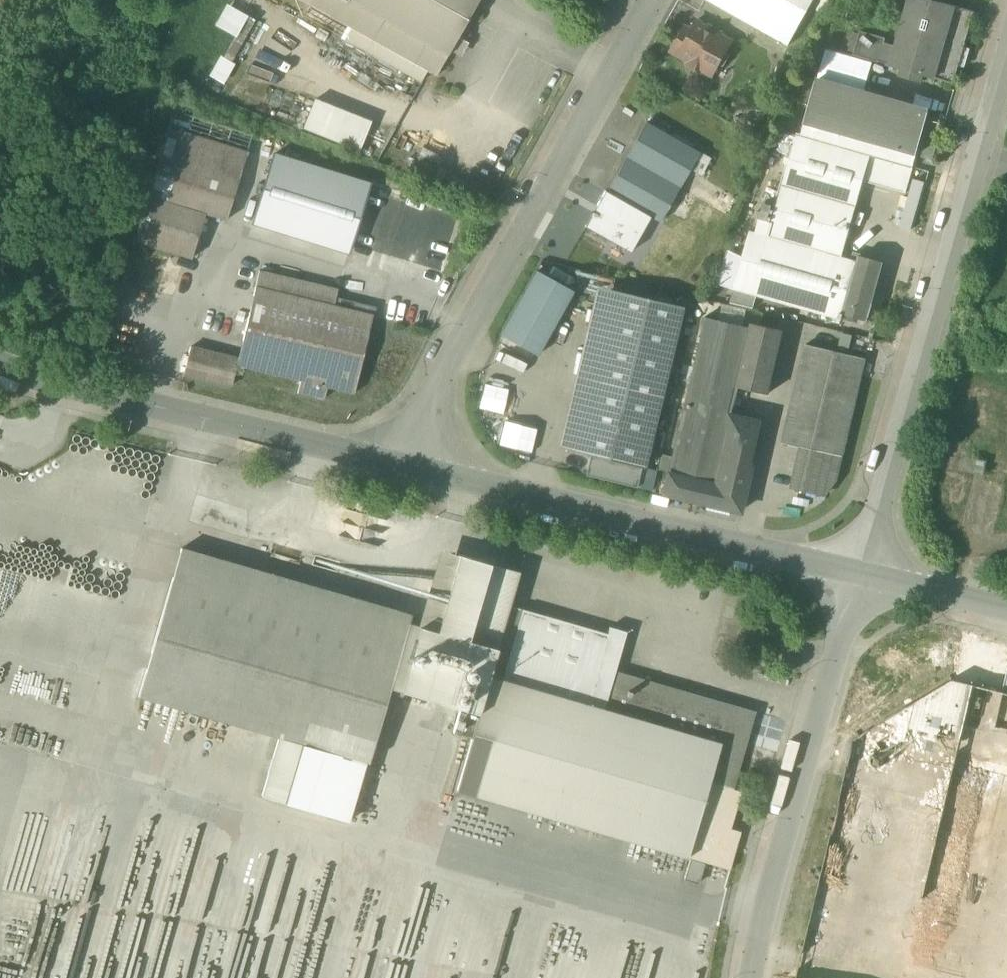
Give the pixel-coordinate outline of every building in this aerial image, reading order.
[(351,29),(345,40),(421,83),(427,72),(436,77),(479,0),(299,0),(351,29)] [(736,0),(706,0),(789,46),(796,33),(736,0)] [(796,33),(814,0),(736,0),(796,33)] [(954,84),(975,12),(939,2),(940,0),(909,0),(896,47),(890,65),(890,66),(902,69),(900,76),(921,82),(923,75),(954,84)] [(225,4),(213,26),(234,38),(235,39),(248,17),(225,4)] [(234,38),(223,58),(231,62),(255,21),(248,17),(235,39),(234,38)] [(701,68),(713,75),(730,44),(719,37),(720,36),(716,32),(712,30),(707,28),(706,30),(694,23),(687,35),(683,33),(678,34),(676,37),(677,38),(670,51),(689,62),(687,65),(699,72),(701,68)] [(854,55),(879,63),(879,62),(884,43),(885,39),(860,32),(860,34),(854,53),(854,55)] [(849,51),(854,53),(860,34),(854,33),(849,51)] [(879,62),(890,65),(896,47),(884,43),(879,62)] [(223,58),(220,56),(208,77),(223,85),(235,64),(231,62),(223,58)] [(816,81),(803,124),(915,157),(931,161),(942,124),(926,119),(927,114),(816,81)] [(303,131),(359,153),(371,123),(315,101),(303,131)] [(244,146),(248,132),(177,110),(173,124),(244,146)] [(644,124),(624,159),(677,188),(687,170),(698,177),(707,160),(644,124)] [(913,167),(915,157),(803,124),(800,135),(870,155),(913,167)] [(167,127),(147,195),(204,212),(204,213),(225,219),(246,151),(167,127)] [(776,157),(790,160),(797,135),(783,131),(776,157)] [(772,222),(768,236),(842,257),(863,181),(862,181),(870,155),(800,135),(797,134),(797,135),(790,160),(777,206),(772,222)] [(369,184),(274,155),(252,223),(348,253),(369,184)] [(863,181),(906,194),(913,167),(870,155),(862,181),(863,181)] [(658,223),(677,188),(624,159),(605,193),(648,217),(658,223)] [(901,227),(910,230),(924,183),(914,180),(901,227)] [(583,228),(628,253),(648,217),(605,193),(603,192),(583,228)] [(190,258),(204,213),(204,212),(147,195),(133,241),(190,258)] [(760,219),(772,222),(777,206),(765,202),(760,219)] [(760,219),(756,233),(768,236),(772,222),(760,219)] [(751,231),(743,257),(734,289),(756,295),(842,320),(844,314),(859,262),(858,262),(842,257),(768,236),(756,233),(751,231)] [(715,283),(734,289),(743,257),(729,251),(715,283)] [(844,314),(866,321),(868,316),(872,304),(871,304),(883,262),(859,256),(858,262),(859,262),(844,314)] [(258,269),(254,286),(339,307),(341,299),(334,298),(337,289),(258,269)] [(536,271),(500,336),(537,356),(573,292),(536,271)] [(371,315),(339,307),(254,286),(236,358),(234,365),(299,382),(296,393),(322,400),(325,388),(351,395),(371,315)] [(558,447),(573,451),(611,290),(596,286),(558,447)] [(753,309),(756,295),(734,289),(730,303),(753,309)] [(573,451),(590,455),(641,467),(644,468),(683,307),(611,290),(573,451)] [(374,307),(341,299),(339,307),(371,315),(372,315),(374,307)] [(669,472),(668,474),(702,483),(716,486),(733,415),(739,388),(753,329),(751,329),(752,328),(706,317),(672,457),(669,472)] [(739,388),(768,394),(783,331),(753,323),(752,328),(751,329),(753,329),(739,388)] [(783,444),(806,449),(843,458),(866,359),(806,345),(783,444)] [(229,384),(234,365),(236,358),(190,346),(183,373),(229,384)] [(716,486),(702,483),(697,503),(739,513),(761,422),(733,415),(716,486)] [(837,481),(843,458),(806,449),(796,490),(817,495),(821,492),(828,494),(837,481)] [(641,467),(590,455),(585,476),(636,488),(637,487),(636,487),(641,467)] [(658,470),(669,472),(672,457),(662,455),(658,470)] [(974,473),(983,476),(987,462),(977,459),(974,473)] [(656,471),(644,468),(641,467),(636,487),(637,487),(651,491),(656,471)] [(662,495),(697,503),(702,483),(668,474),(667,474),(662,495)] [(138,697),(279,737),(366,763),(369,763),(389,693),(401,697),(402,692),(407,673),(396,669),(409,624),(412,615),(181,549),(138,697)] [(440,551),(418,627),(422,628),(436,582),(451,586),(459,556),(440,551)] [(453,733),(472,739),(510,606),(509,606),(519,573),(459,555),(459,556),(451,586),(436,582),(422,628),(418,627),(409,624),(396,669),(407,673),(402,692),(460,709),(453,733)] [(607,634),(510,606),(472,739),(456,791),(687,858),(709,782),(732,789),(755,712),(615,672),(626,632),(609,627),(607,634)] [(348,822),(366,763),(279,737),(262,796),(286,803),(285,804),(348,822)] [(688,859),(729,871),(735,851),(725,848),(730,830),(741,793),(709,783),(688,859)] [(684,880),(699,884),(704,865),(690,861),(684,880)]
